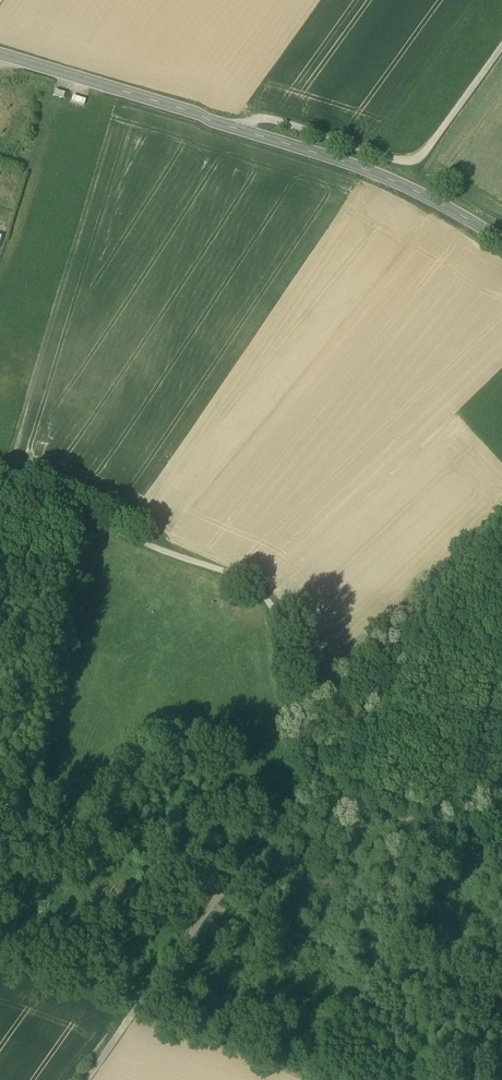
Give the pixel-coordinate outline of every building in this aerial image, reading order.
[(67,96),(54,92),(52,99),(64,103),(67,96)]
